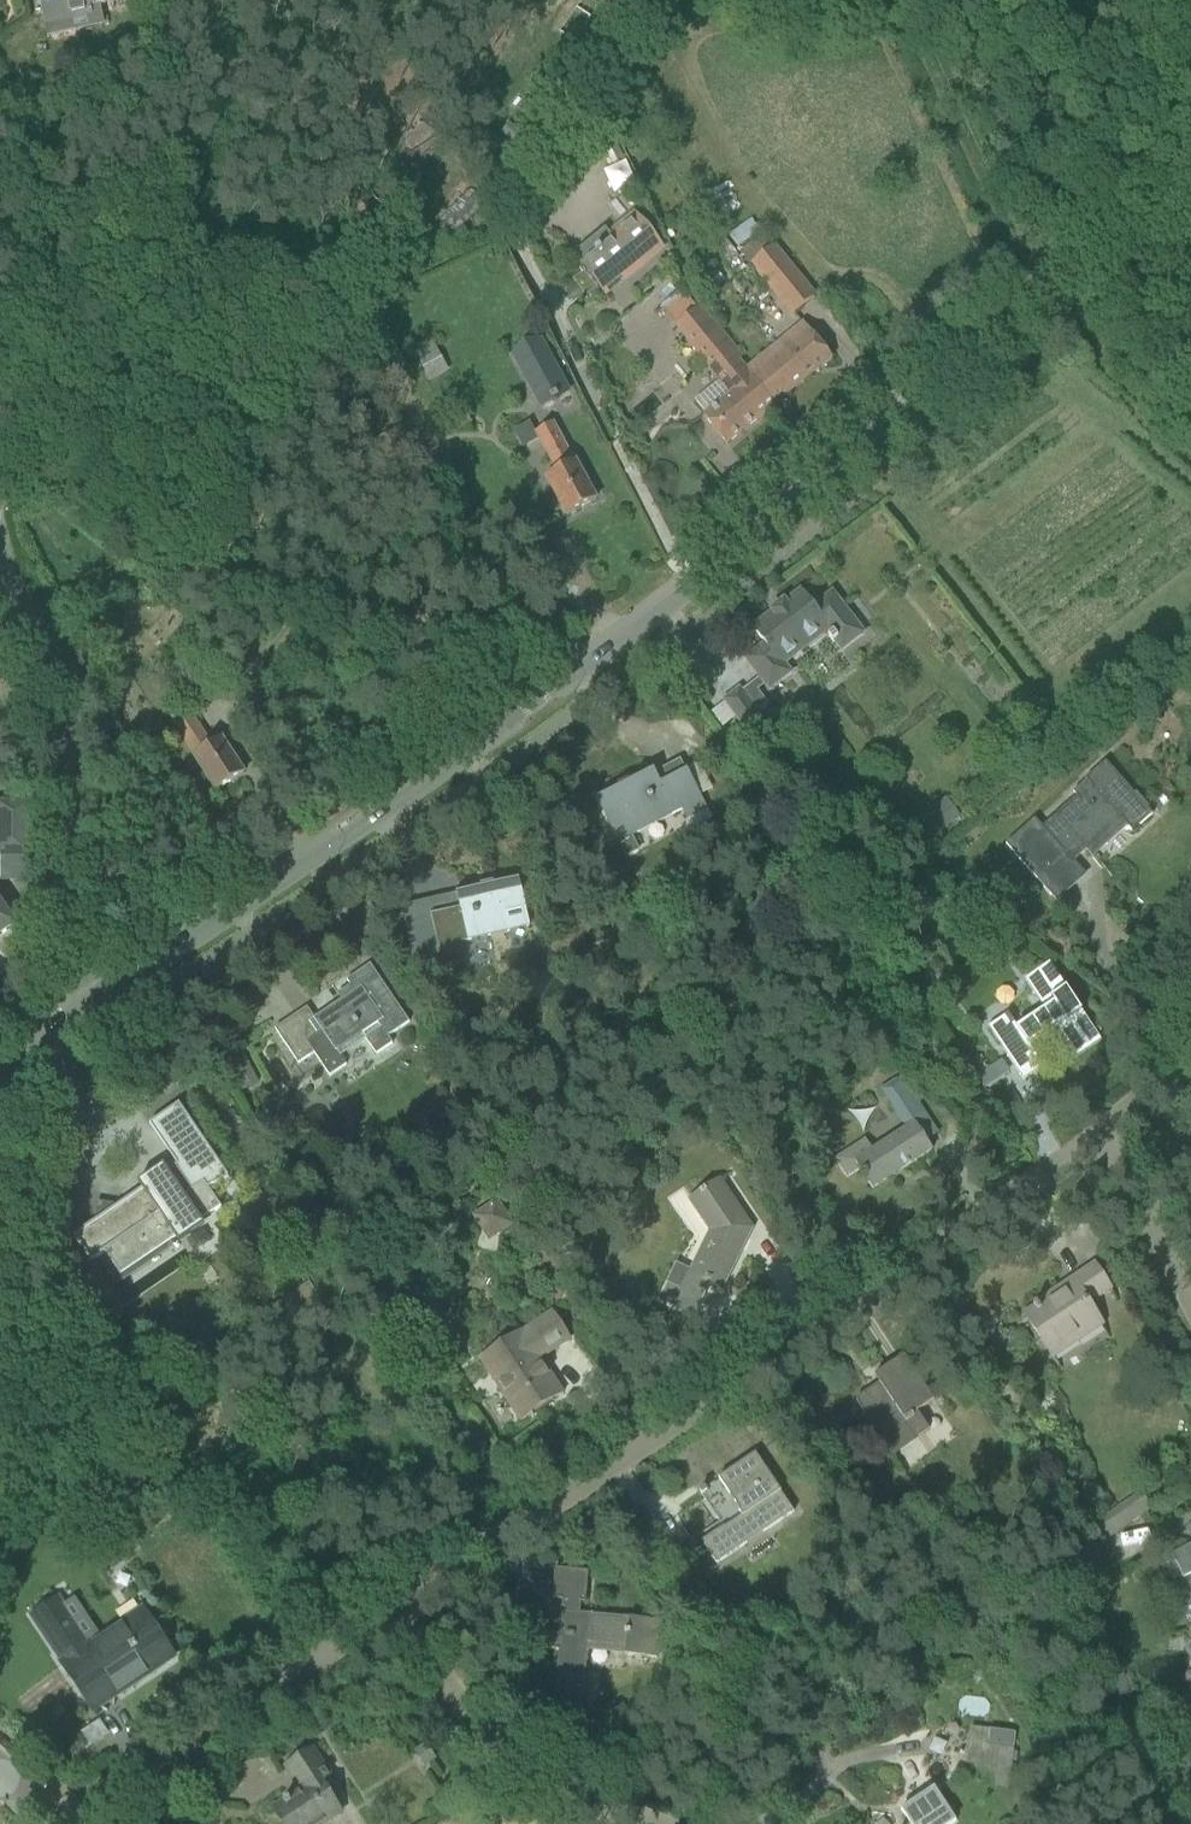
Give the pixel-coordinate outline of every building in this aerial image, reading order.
[(45,26),(46,26),(93,16),(91,9),(130,0),(40,0),(45,26)] [(559,33),(577,46),(611,0),(583,0),(559,33)] [(519,130),(510,123),(502,134),(511,140),(519,130)] [(729,184),(714,190),(724,218),(739,213),(729,184)] [(634,213),(574,263),(604,299),(664,249),(634,213)] [(749,265),(792,317),(816,297),(773,245),(749,265)] [(716,272),(709,277),(717,287),(724,281),(716,272)] [(745,371),(746,371),(738,361),(742,358),(700,307),(675,327),(730,395),(703,417),(727,446),(774,407),(745,371)] [(803,324),(746,371),(745,371),(774,407),(832,359),(803,324)] [(429,337),(412,346),(422,364),(420,365),(429,381),(447,370),(429,337)] [(540,341),(513,356),(540,406),(567,391),(540,341)] [(535,433),(556,472),(545,478),(566,517),(596,500),(584,479),(581,472),(575,461),(574,462),(552,423),(535,433)] [(629,428),(623,433),(633,446),(639,441),(629,428)] [(752,627),(765,643),(746,658),(769,688),(790,671),(783,663),(826,629),(830,633),(828,635),(832,641),(834,639),(841,648),(862,631),(831,591),(812,606),(799,590),(784,602),(783,601),(771,611),(772,612),(752,627)] [(761,717),(741,691),(739,688),(725,699),(747,728),(761,717)] [(193,757),(216,792),(244,774),(222,739),(211,745),(190,712),(176,721),(174,718),(170,720),(194,757),(193,757)] [(1006,845),(1005,846),(1036,882),(1038,881),(1064,857),(1071,865),(1074,862),(1086,852),(1092,858),(1127,828),(1132,834),(1152,816),(1105,763),(1085,781),(1086,782),(1073,794),(1077,798),(1042,828),(1040,830),(1033,821),(1006,845)] [(631,836),(683,810),(688,821),(706,812),(696,792),(685,770),(668,779),(663,770),(653,775),(650,769),(595,797),(606,818),(619,843),(627,858),(639,852),(631,836)] [(960,818),(945,799),(918,821),(933,840),(960,818)] [(31,857),(32,804),(0,804),(0,857),(31,857)] [(432,914),(437,937),(442,960),(461,955),(458,945),(529,928),(517,876),(457,891),(459,898),(448,900),(450,910),(432,914)] [(15,926),(0,904),(0,937),(15,926)] [(988,1029),(1009,1061),(1023,1081),(1043,1068),(1030,1048),(1056,1030),(1067,1047),(1058,1053),(1066,1065),(1101,1041),(1049,964),(1024,981),(1044,1011),(1018,1028),(1008,1015),(988,1029)] [(307,1010),(276,1031),(290,1052),(298,1064),(314,1054),(329,1077),(346,1066),(337,1052),(362,1035),(376,1056),(393,1045),(388,1038),(409,1023),(384,985),(370,965),(347,981),(354,993),(314,1020),(307,1010)] [(243,1053),(225,1062),(240,1091),(258,1082),(243,1053)] [(913,1096),(901,1104),(911,1120),(923,1112),(914,1098),(913,1096)] [(94,1222),(73,1236),(91,1263),(103,1254),(104,1255),(116,1267),(117,1267),(123,1273),(176,1238),(178,1242),(204,1224),(202,1220),(215,1211),(216,1212),(221,1208),(209,1190),(228,1177),(179,1105),(149,1125),(177,1166),(176,1167),(127,1201),(130,1205),(126,1208),(97,1202),(94,1222)] [(717,1122),(705,1132),(728,1139),(728,1125),(717,1122)] [(866,1141),(836,1160),(847,1176),(858,1169),(872,1190),(932,1151),(926,1142),(915,1124),(906,1130),(873,1151),(866,1141)] [(658,1300),(693,1318),(710,1284),(722,1290),(752,1229),(719,1181),(700,1194),(701,1195),(690,1202),(710,1232),(691,1271),(676,1263),(658,1300)] [(497,1202),(476,1216),(490,1237),(511,1223),(497,1202)] [(1087,1304),(1110,1289),(1095,1266),(1066,1285),(1069,1290),(1040,1309),(1037,1304),(1034,1307),(1037,1312),(1027,1318),(1050,1353),(1098,1320),(1087,1304)] [(540,1360),(570,1340),(553,1313),(522,1333),(521,1332),(479,1359),(521,1423),(563,1395),(540,1360)] [(856,1402),(869,1422),(892,1456),(929,1430),(917,1412),(934,1401),(904,1357),(874,1376),(880,1385),(856,1402)] [(719,1525),(723,1530),(706,1542),(705,1541),(701,1543),(716,1565),(794,1513),(755,1455),(699,1492),(721,1525),(719,1525)] [(1092,1525),(1104,1542),(1152,1509),(1140,1492),(1092,1525)] [(1172,1557),(1184,1580),(1190,1593),(1190,1547),(1172,1557)] [(555,1570),(552,1600),(562,1601),(557,1650),(557,1651),(558,1652),(553,1708),(582,1711),(584,1687),(588,1653),(589,1644),(626,1647),(625,1657),(626,1657),(658,1660),(661,1622),(629,1619),(580,1614),(581,1603),(585,1603),(586,1597),(588,1573),(555,1570)] [(64,1664),(62,1665),(93,1711),(173,1658),(169,1652),(155,1631),(142,1612),(88,1649),(56,1602),(33,1617),(64,1664)] [(1173,1723),(1178,1732),(1182,1738),(1190,1732),(1190,1717),(1189,1714),(1173,1723)] [(1172,1722),(1148,1737),(1154,1747),(1178,1732),(1173,1723),(1172,1722)] [(971,1730),(970,1743),(1014,1748),(1015,1734),(990,1732),(991,1730),(971,1727),(971,1730)] [(425,1744),(413,1752),(423,1768),(435,1760),(425,1744)] [(273,1811),(282,1823),(323,1823),(340,1813),(323,1787),(331,1782),(311,1752),(286,1768),(302,1792),(273,1811)] [(478,1782),(466,1791),(474,1802),(486,1793),(478,1782)] [(956,1822),(933,1789),(900,1811),(909,1823),(953,1823),(956,1822)]
